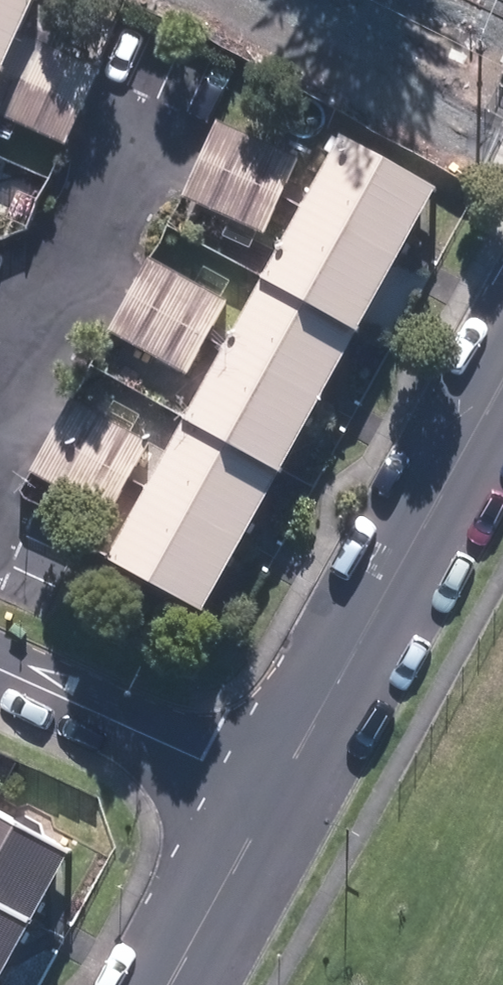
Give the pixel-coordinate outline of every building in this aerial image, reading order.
[(1,67),(31,0),(0,0),(0,67),(1,67)] [(26,35),(0,95),(0,113),(68,143),(101,67),(26,35)] [(215,120),(197,159),(280,196),(298,157),(215,120)] [(338,134),(299,204),(396,257),(435,187),(338,134)] [(197,159),(181,195),(264,232),(280,196),(197,159)] [(396,257),(299,204),(260,277),(357,329),(396,257)] [(148,258),(128,292),(206,336),(225,301),(148,258)] [(357,329),(260,277),(221,347),(319,399),(357,329)] [(128,292),(107,329),(185,373),(206,336),(128,292)] [(319,399),(221,347),(183,417),(280,470),(319,399)] [(72,395),(51,433),(129,477),(150,439),(72,395)] [(280,470),(183,417),(145,487),(240,539),(280,470)] [(51,433),(29,470),(108,515),(129,477),(51,433)] [(240,539),(145,487),(105,558),(200,611),(240,539)] [(30,921),(68,851),(0,813),(0,905),(30,921)] [(30,921),(0,905),(0,973),(30,921)]
